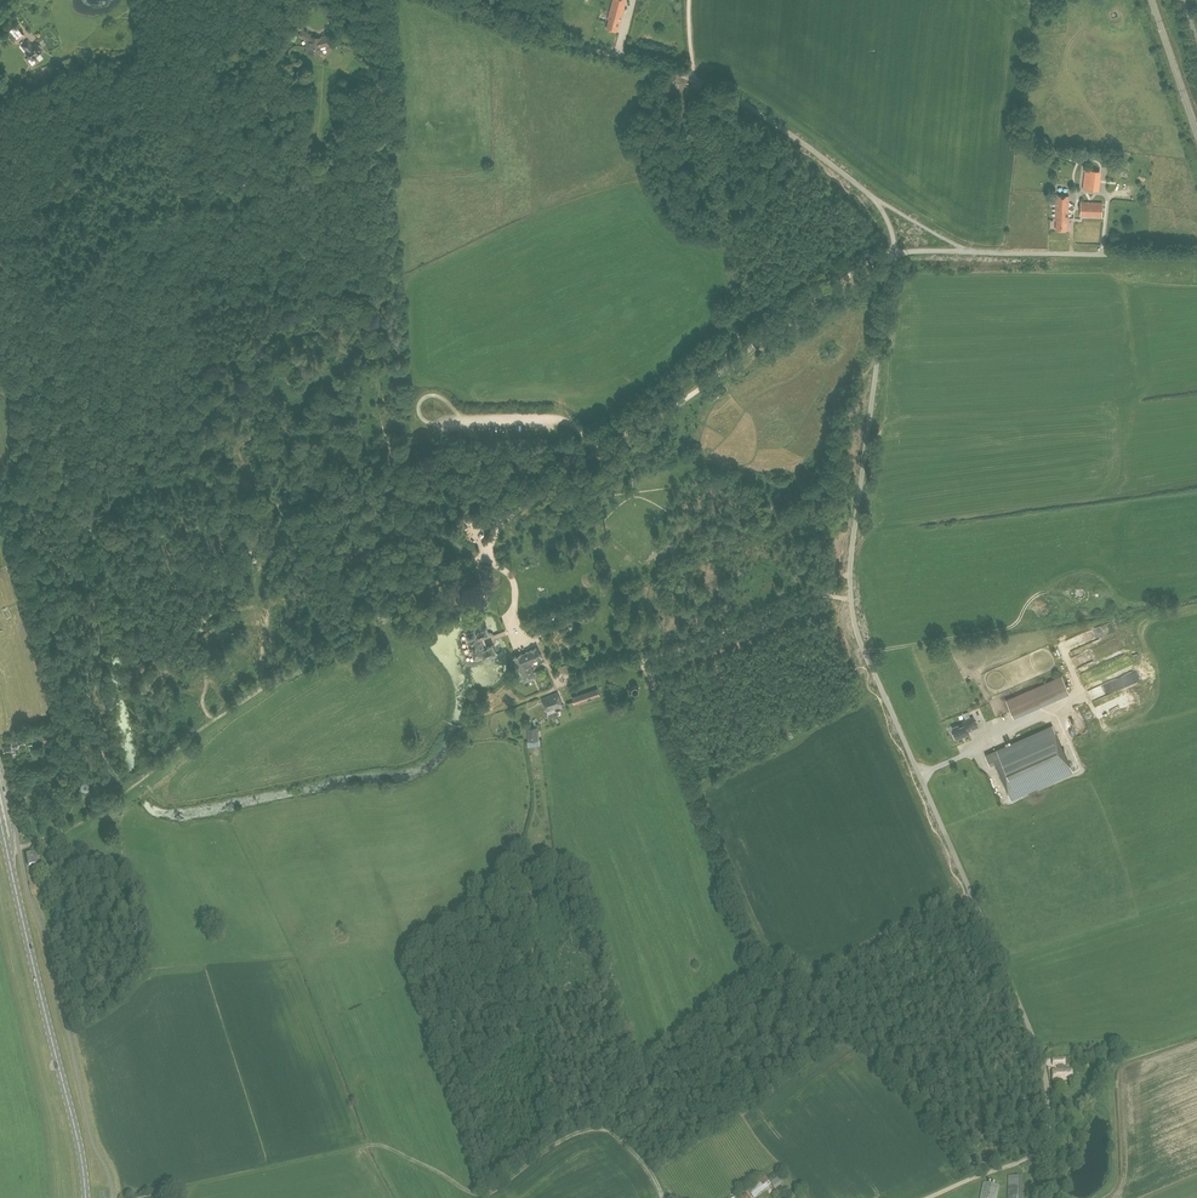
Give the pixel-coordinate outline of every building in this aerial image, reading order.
[(608,19),(609,20),(607,29),(617,32),(618,27),(619,27),(627,0),(613,0),(608,19)] [(9,30),(16,39),(22,34),(16,25),(9,30)] [(307,44),(308,44),(307,52),(319,54),(320,47),(333,44),(331,34),(321,37),(313,36),(303,30),(300,35),(307,39),(307,44)] [(32,45),(28,39),(21,45),(26,51),(25,52),(32,60),(43,51),(36,42),(32,45)] [(74,64),(70,56),(61,60),(64,68),(74,64)] [(53,64),(58,75),(64,73),(59,61),(53,64)] [(1085,169),(1083,189),(1099,191),(1101,171),(1085,169)] [(1055,221),(1057,221),(1057,230),(1066,230),(1066,225),(1068,225),(1069,196),(1056,195),(1055,221)] [(1101,217),(1102,203),(1091,202),(1091,203),(1089,203),(1089,202),(1081,202),(1080,216),(1101,217)] [(477,514),(473,510),(464,518),(468,522),(477,514)] [(470,525),(475,531),(485,523),(479,516),(470,525)] [(267,548),(254,546),(252,564),(265,565),(267,548)] [(466,635),(474,657),(482,654),(483,658),(496,653),(493,644),(484,647),(483,643),(481,639),(480,637),(489,633),(486,625),(476,628),(475,625),(465,628),(468,635),(466,635)] [(515,657),(519,667),(530,662),(543,656),(541,653),(540,653),(537,647),(515,657)] [(530,662),(519,667),(520,669),(514,672),(518,681),(524,679),(525,681),(531,678),(532,681),(537,679),(536,676),(530,662)] [(1013,717),(1041,704),(1033,687),(1006,700),(1013,717)] [(575,703),(578,702),(579,706),(586,704),(595,702),(593,697),(600,694),(598,688),(572,697),(575,703)] [(492,699),(496,696),(492,690),(488,692),(492,699)] [(545,712),(548,711),(564,704),(559,692),(542,698),(547,709),(544,710),(541,706),(533,711),(537,718),(533,720),(533,726),(526,727),(528,741),(539,739),(537,726),(536,726),(535,721),(538,720),(538,721),(547,716),(545,712)] [(954,733),(952,734),(955,739),(968,733),(966,729),(972,727),(973,729),(978,727),(973,716),(963,721),(964,724),(959,726),(958,724),(951,727),(954,733)] [(1052,726),(986,755),(990,764),(995,762),(1010,797),(1072,770),(1052,726)] [(19,746),(25,744),(23,738),(17,740),(17,739),(12,741),(12,744),(3,747),(5,753),(13,751),(13,753),(17,752),(17,753),(20,752),(19,746)] [(81,784),(80,787),(82,790),(85,791),(88,790),(89,787),(88,783),(84,782),(81,784)] [(37,864),(35,854),(27,855),(29,866),(37,864)] [(63,872),(62,869),(55,870),(57,879),(64,877),(63,877),(67,876),(66,872),(63,872)] [(1066,1058),(1052,1058),(1052,1065),(1058,1065),(1058,1069),(1052,1069),(1052,1081),(1060,1081),(1060,1080),(1073,1080),(1073,1069),(1064,1069),(1064,1065),(1066,1065),(1066,1058)] [(785,1185),(775,1172),(767,1178),(771,1184),(777,1192),(785,1185)] [(1009,1176),(1008,1197),(1022,1197),(1023,1176),(1009,1176)] [(1000,1185),(984,1182),(981,1197),(997,1197),(1000,1185)]
